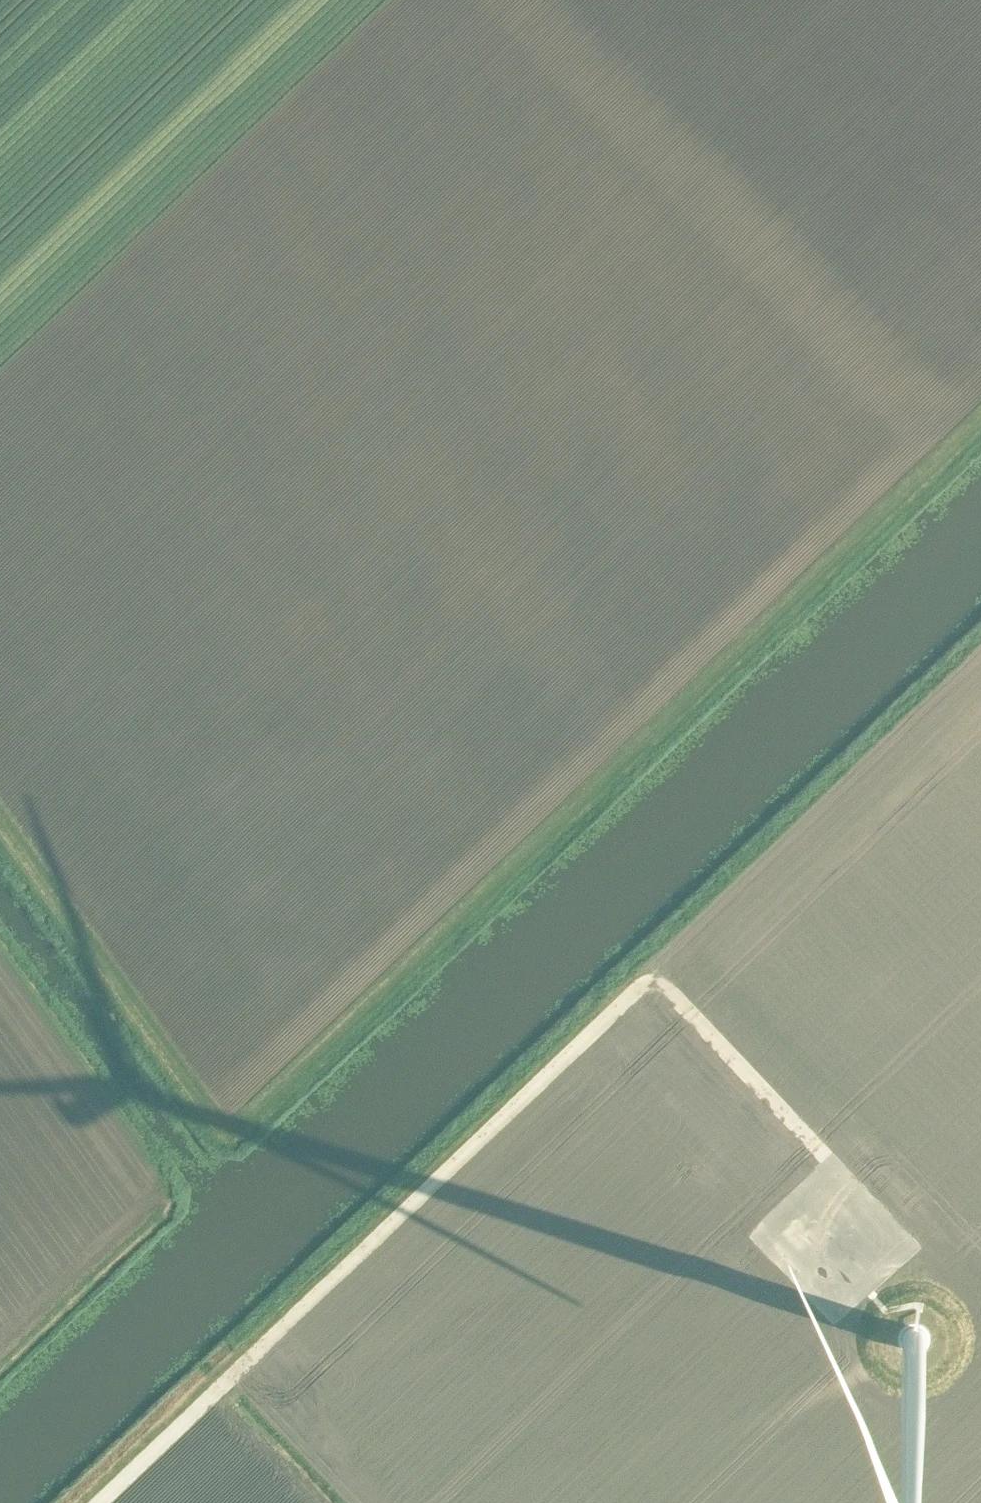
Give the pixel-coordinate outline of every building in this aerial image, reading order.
[(902,1337),(902,1339),(902,1341),(902,1343),(903,1345),(904,1346),(905,1348),(907,1349),(908,1350),(910,1351),(912,1351),(914,1351),(916,1351),(917,1351),(919,1350),(921,1349),(922,1348),(924,1346),(925,1345),(925,1343),(926,1341),(926,1339),(926,1337),(925,1336),(925,1334),(924,1332),(922,1331),(921,1330),(919,1329),(918,1328),(916,1327),(914,1327),(912,1327),(910,1328),(908,1329),(907,1330),(905,1331),(904,1332),(903,1334),(902,1336),(902,1337)]
